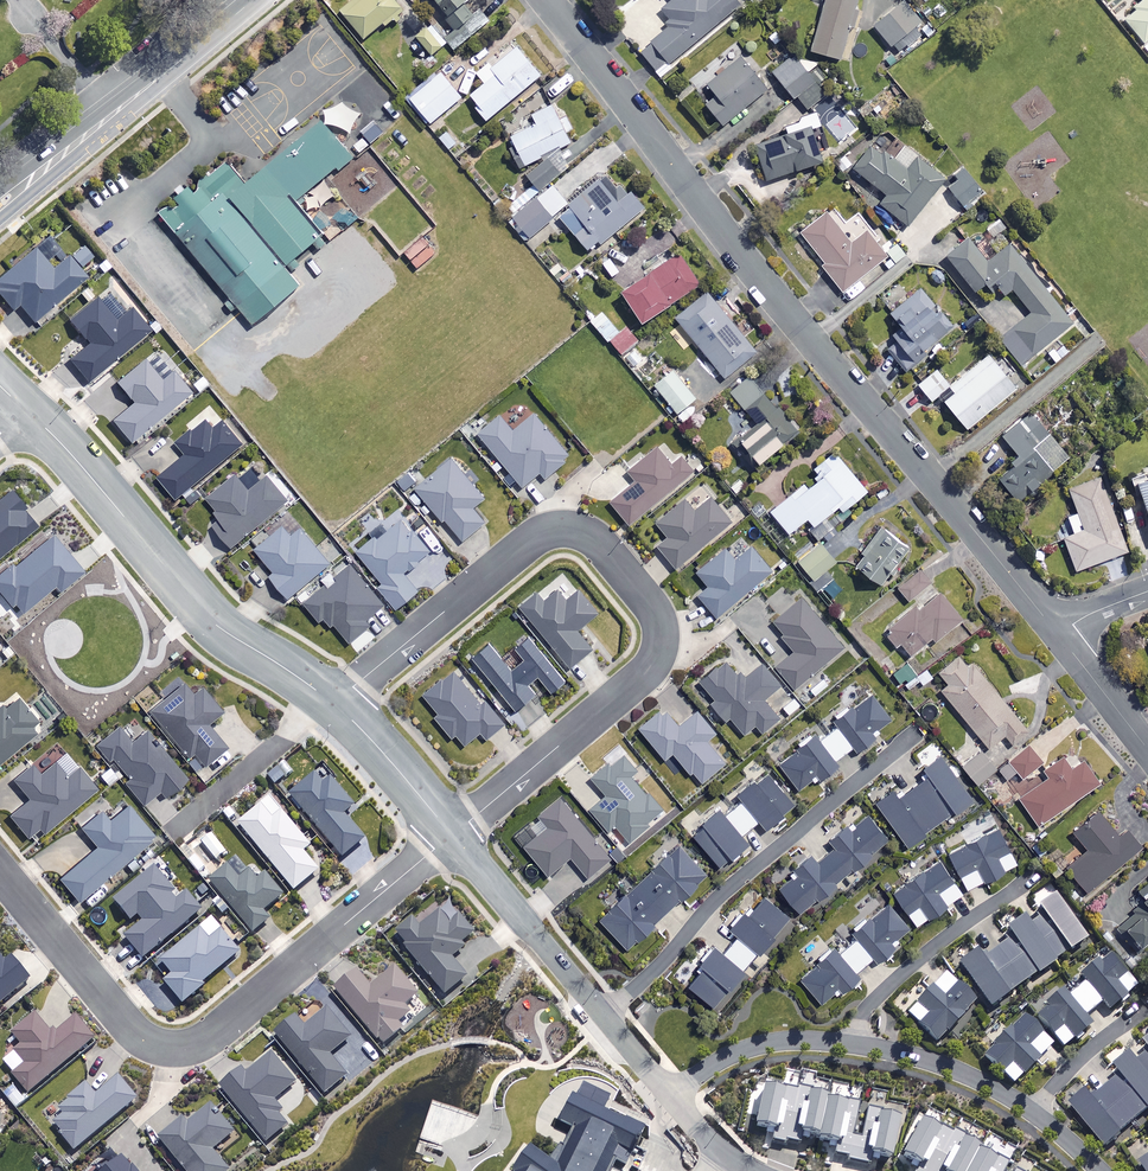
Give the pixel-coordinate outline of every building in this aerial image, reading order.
[(395,0),(356,0),(342,11),(366,41),(403,11),(395,0)] [(472,0),(434,0),(458,31),(447,40),(456,51),(492,22),(480,7),(478,8),(472,0)] [(737,0),(674,0),(675,1),(663,11),(672,23),(666,28),(668,31),(641,53),(661,78),(674,67),(671,64),(742,6),(737,0)] [(811,52),(841,62),(862,0),(828,0),(811,52)] [(1125,20),(1147,48),(1147,0),(1145,0),(1147,2),(1125,20)] [(923,22),(907,2),(876,28),(893,48),(923,22)] [(447,44),(433,27),(419,38),(433,55),(447,44)] [(481,106),(478,109),(488,121),(542,77),(518,48),(494,68),(491,64),(478,75),(486,85),(472,96),(481,106)] [(822,83),(812,71),(808,75),(796,59),(792,63),(788,58),(772,71),(807,113),(826,96),(818,87),(822,83)] [(768,91),(742,59),(709,85),(718,97),(707,105),(724,126),(768,91)] [(462,99),(439,71),(407,98),(427,121),(429,119),(433,124),(462,99)] [(567,85),(560,77),(547,90),(554,97),(567,85)] [(561,122),(552,106),(534,115),(538,125),(513,138),(527,166),(572,144),(567,134),(574,130),(568,119),(561,122)] [(803,120),(804,123),(789,128),(791,136),(756,147),(767,183),(826,164),(821,149),(829,146),(820,115),(803,120)] [(242,194),(221,168),(154,221),(232,318),(320,247),(288,208),(352,156),(328,126),(242,194)] [(898,142),(886,158),(873,148),(855,170),(889,197),(882,206),(909,227),(946,180),(898,142)] [(529,176),(544,192),(561,176),(547,160),(529,176)] [(982,194),(968,175),(950,189),(964,207),(982,194)] [(602,179),(569,206),(572,210),(562,218),(592,254),(646,210),(632,194),(622,203),(602,179)] [(568,205),(553,187),(515,220),(530,238),(568,205)] [(853,246),(827,215),(802,235),(827,265),(823,267),(843,292),(887,257),(868,233),(853,246)] [(323,231),(333,242),(344,231),(335,221),(323,231)] [(344,231),(333,242),(339,249),(357,234),(350,226),(344,231)] [(45,237),(0,276),(0,296),(13,312),(19,307),(34,324),(87,279),(69,257),(60,265),(54,257),(58,253),(45,237)] [(988,263),(970,240),(948,258),(977,294),(994,281),(1007,297),(1014,291),(1033,314),(1001,339),(1022,366),(1074,324),(1011,245),(988,263)] [(704,285),(683,255),(625,295),(646,325),(704,285)] [(955,328),(922,289),(892,314),(904,328),(895,336),(899,342),(889,350),(907,372),(931,351),(938,359),(947,351),(939,342),(955,328)] [(758,354),(709,293),(677,319),(700,347),(693,352),(702,363),(709,358),(726,379),(758,354)] [(116,322),(97,299),(70,321),(90,345),(70,362),(87,383),(150,331),(132,310),(116,322)] [(620,334),(610,320),(598,329),(609,343),(620,334)] [(641,339),(630,327),(613,343),(624,355),(641,339)] [(1017,390),(990,357),(951,388),(956,394),(946,403),(968,430),(1017,390)] [(162,381),(145,361),(118,384),(134,402),(112,420),(131,443),(192,393),(174,371),(162,381)] [(697,400),(674,371),(656,386),(679,415),(697,400)] [(951,387),(938,371),(920,385),(933,402),(951,387)] [(800,431),(755,375),(732,393),(762,431),(745,444),(763,466),(788,446),(786,443),(800,431)] [(1070,459),(1032,413),(1003,437),(1023,460),(1000,480),(1027,511),(1045,495),(1037,487),(1070,459)] [(515,433),(502,416),(480,434),(525,489),(543,474),(547,479),(572,459),(536,415),(515,433)] [(215,430),(207,421),(177,444),(187,456),(158,479),(175,499),(243,445),(224,422),(215,430)] [(673,466),(659,449),(629,473),(637,483),(612,503),(630,525),(695,473),(683,458),(673,466)] [(816,528),(825,521),(832,528),(840,521),(834,513),(841,508),(845,513),(869,493),(836,453),(816,470),(825,480),(811,492),(805,485),(772,512),(791,535),(809,520),(816,528)] [(417,491),(450,529),(444,535),(456,548),(487,522),(474,507),(485,498),(453,460),(417,491)] [(724,479),(737,494),(746,487),(741,480),(738,483),(731,474),(724,479)] [(250,492),(237,476),(208,500),(224,519),(215,526),(233,548),(288,501),(268,477),(250,492)] [(1128,553),(1102,479),(1071,490),(1079,514),(1069,517),(1075,535),(1066,539),(1077,571),(1128,553)] [(1140,486),(1147,509),(1147,483),(1140,486)] [(39,527),(25,510),(29,507),(14,489),(0,500),(0,559),(39,527)] [(732,523),(712,499),(696,512),(686,501),(658,525),(670,539),(658,548),(676,570),(732,523)] [(432,553),(405,520),(378,542),(376,539),(359,553),(385,583),(380,587),(399,609),(420,592),(405,575),(432,553)] [(330,565),(293,521),(257,551),(275,573),(271,576),(290,599),(330,565)] [(911,550),(882,527),(861,551),(866,555),(857,566),(881,586),(911,550)] [(24,613),(56,587),(61,593),(86,574),(55,535),(17,566),(14,563),(0,574),(0,591),(14,608),(18,605),(24,613)] [(837,563),(822,544),(800,562),(815,581),(837,563)] [(772,572),(752,548),(736,562),(727,550),(699,573),(711,588),(699,597),(717,618),(772,572)] [(385,606),(352,567),(306,605),(321,623),(327,617),(349,644),(369,627),(365,622),(385,606)] [(896,583),(910,601),(932,585),(919,567),(896,583)] [(598,615),(565,574),(522,609),(571,668),(594,649),(579,630),(598,615)] [(843,591),(833,579),(823,587),(833,599),(843,591)] [(888,633),(898,646),(902,643),(912,656),(909,659),(921,674),(942,657),(932,645),(962,621),(941,595),(920,612),(918,609),(888,633)] [(843,648),(803,600),(773,625),(797,653),(777,669),(794,689),(843,648)] [(567,683),(530,639),(517,650),(526,662),(513,673),(490,646),(474,660),(518,713),(537,697),(528,686),(538,678),(553,695),(567,683)] [(968,667),(959,657),(940,673),(950,685),(942,691),(990,748),(1006,735),(1014,746),(1030,732),(973,663),(968,667)] [(746,680),(727,659),(700,683),(716,701),(712,704),(729,723),(732,720),(745,735),(755,726),(762,734),(780,718),(764,701),(781,686),(763,665),(746,680)] [(205,763),(208,766),(228,749),(208,727),(223,714),(202,690),(194,696),(174,672),(156,688),(167,700),(151,714),(189,758),(193,755),(202,765),(205,763)] [(497,707),(489,698),(480,705),(455,673),(426,696),(439,713),(435,717),(460,749),(480,733),(486,740),(505,725),(493,710),(497,707)] [(891,720),(873,696),(837,723),(841,728),(822,743),(818,738),(780,766),(798,791),(818,775),(823,782),(841,768),(836,762),(853,749),(858,755),(878,740),(873,734),(891,720)] [(19,699),(7,710),(4,706),(0,709),(0,762),(35,734),(30,728),(38,722),(19,699)] [(680,728),(665,709),(641,729),(667,761),(675,754),(701,785),(726,764),(708,742),(717,734),(698,712),(680,728)] [(133,744),(118,727),(95,746),(109,763),(112,761),(127,778),(122,782),(142,806),(159,792),(165,799),(187,781),(146,733),(133,744)] [(973,800),(932,742),(913,756),(929,778),(900,799),(895,791),(878,804),(908,846),(973,800)] [(1023,775),(1024,777),(1042,763),(1029,746),(999,770),(1011,785),(1023,775)] [(638,772),(625,757),(613,768),(609,764),(591,780),(607,797),(591,811),(610,831),(616,826),(631,843),(650,826),(647,824),(662,811),(632,777),(638,772)] [(1023,799),(1041,824),(1100,783),(1084,761),(1071,770),(1063,758),(1043,772),(1049,780),(1023,799)] [(68,779),(56,765),(42,776),(33,766),(14,782),(31,801),(11,817),(28,838),(39,828),(44,834),(97,791),(79,770),(68,779)] [(355,810),(323,770),(290,797),(342,861),(365,842),(346,818),(355,810)] [(797,807),(770,774),(740,799),(744,804),(728,817),(724,812),(696,835),(723,869),(751,847),(743,836),(761,822),(768,831),(797,807)] [(611,858),(562,800),(539,819),(548,829),(526,848),(549,875),(571,857),(587,877),(611,858)] [(311,848),(271,801),(240,826),(295,892),(319,873),(304,854),(311,848)] [(155,838),(129,807),(110,823),(102,813),(82,829),(98,848),(61,880),(79,902),(155,838)] [(1144,847),(1130,830),(1121,837),(1100,813),(1075,834),(1089,851),(1068,869),(1088,893),(1144,847)] [(852,831),(850,829),(830,844),(835,851),(817,864),(814,859),(796,872),(800,877),(783,890),(802,915),(837,888),(834,884),(892,841),(873,815),(852,831)] [(1019,867),(1000,830),(951,855),(970,893),(1019,867)] [(710,878),(682,848),(601,921),(629,951),(655,927),(654,925),(684,898),(686,900),(710,878)] [(258,883),(240,860),(211,883),(252,935),(270,921),(264,914),(286,897),(268,875),(258,883)] [(963,895),(942,863),(895,893),(918,928),(948,908),(946,906),(963,895)] [(181,901),(157,872),(117,904),(138,930),(125,940),(143,962),(203,913),(189,895),(181,901)] [(791,918),(767,897),(750,916),(748,914),(732,931),(739,938),(724,955),(717,948),(701,967),(704,970),(690,986),(713,1007),(791,918)] [(979,954),(960,968),(994,1012),(1010,1000),(1007,997),(1038,974),(1039,976),(1070,952),(1074,957),(1091,943),(1057,898),(1038,913),(1042,919),(1030,928),(1026,922),(1008,936),(1011,940),(984,961),(979,954)] [(1133,912),(1135,915),(1118,929),(1136,952),(1147,943),(1147,900),(1133,912)] [(910,929),(890,906),(856,933),(861,939),(841,954),(839,951),(802,981),(821,1004),(839,989),(844,994),(861,980),(856,974),(874,959),(878,964),(896,950),(891,944),(910,929)] [(452,960),(465,948),(463,945),(474,936),(461,919),(452,926),(442,915),(422,931),(415,922),(396,938),(444,997),(467,978),(452,960)] [(211,943),(200,931),(162,964),(173,976),(165,983),(186,1007),(205,990),(203,988),(241,954),(222,933),(211,943)] [(1139,991),(1112,957),(1082,981),(1086,986),(1070,999),(1066,995),(1038,1018),(1065,1050),(1093,1028),(1085,1019),(1103,1004),(1111,1014),(1139,991)] [(0,959),(0,1007),(31,981),(13,960),(6,966),(0,959)] [(417,995),(396,969),(372,989),(358,973),(336,991),(383,1047),(402,1030),(397,1024),(409,1014),(403,1007),(417,995)] [(975,1003),(947,975),(908,1015),(937,1043),(948,1031),(950,1033),(966,1017),(963,1015),(975,1003)] [(351,1038),(328,1012),(305,1031),(296,1020),(276,1038),(324,1095),(346,1076),(329,1056),(351,1038)] [(55,1039),(36,1016),(13,1035),(23,1047),(17,1053),(28,1066),(14,1078),(29,1095),(95,1040),(78,1020),(55,1039)] [(993,1036),(1001,1045),(987,1059),(1015,1087),(1055,1048),(1027,1019),(1010,1037),(1001,1028),(993,1036)] [(295,1084),(270,1053),(257,1064),(259,1066),(253,1071),(250,1067),(221,1090),(265,1144),(287,1126),(277,1115),(282,1111),(274,1102),(295,1084)] [(1139,1064),(1135,1058),(1117,1073),(1121,1078),(1095,1100),(1090,1093),(1073,1108),(1109,1151),(1127,1135),(1123,1131),(1147,1110),(1147,1056),(1139,1064)] [(821,1141),(830,1102),(810,1098),(815,1073),(783,1066),(780,1080),(760,1076),(756,1092),(751,1091),(741,1133),(755,1136),(756,1131),(779,1136),(778,1140),(802,1145),(803,1137),(821,1141)] [(830,1102),(821,1141),(826,1142),(825,1146),(839,1149),(837,1158),(871,1165),(872,1158),(895,1163),(904,1125),(884,1121),(886,1113),(866,1109),(871,1085),(835,1077),(830,1102)] [(53,1127),(75,1152),(139,1099),(122,1078),(97,1098),(87,1086),(58,1110),(64,1118),(53,1127)] [(615,1159),(628,1164),(646,1128),(574,1094),(562,1120),(575,1127),(558,1164),(530,1145),(511,1170),(609,1170),(615,1159)] [(985,1155),(966,1144),(970,1138),(952,1127),(961,1113),(948,1106),(942,1115),(931,1109),(928,1115),(920,1110),(907,1132),(918,1138),(905,1160),(919,1168),(917,1170),(975,1170),(985,1155)] [(212,1108),(191,1126),(186,1120),(160,1141),(185,1170),(228,1170),(213,1152),(234,1134),(212,1108)] [(975,1170),(1025,1170),(1016,1166),(1024,1151),(997,1135),(985,1155),(975,1170)] [(123,1158),(108,1170),(135,1170),(123,1158)]
